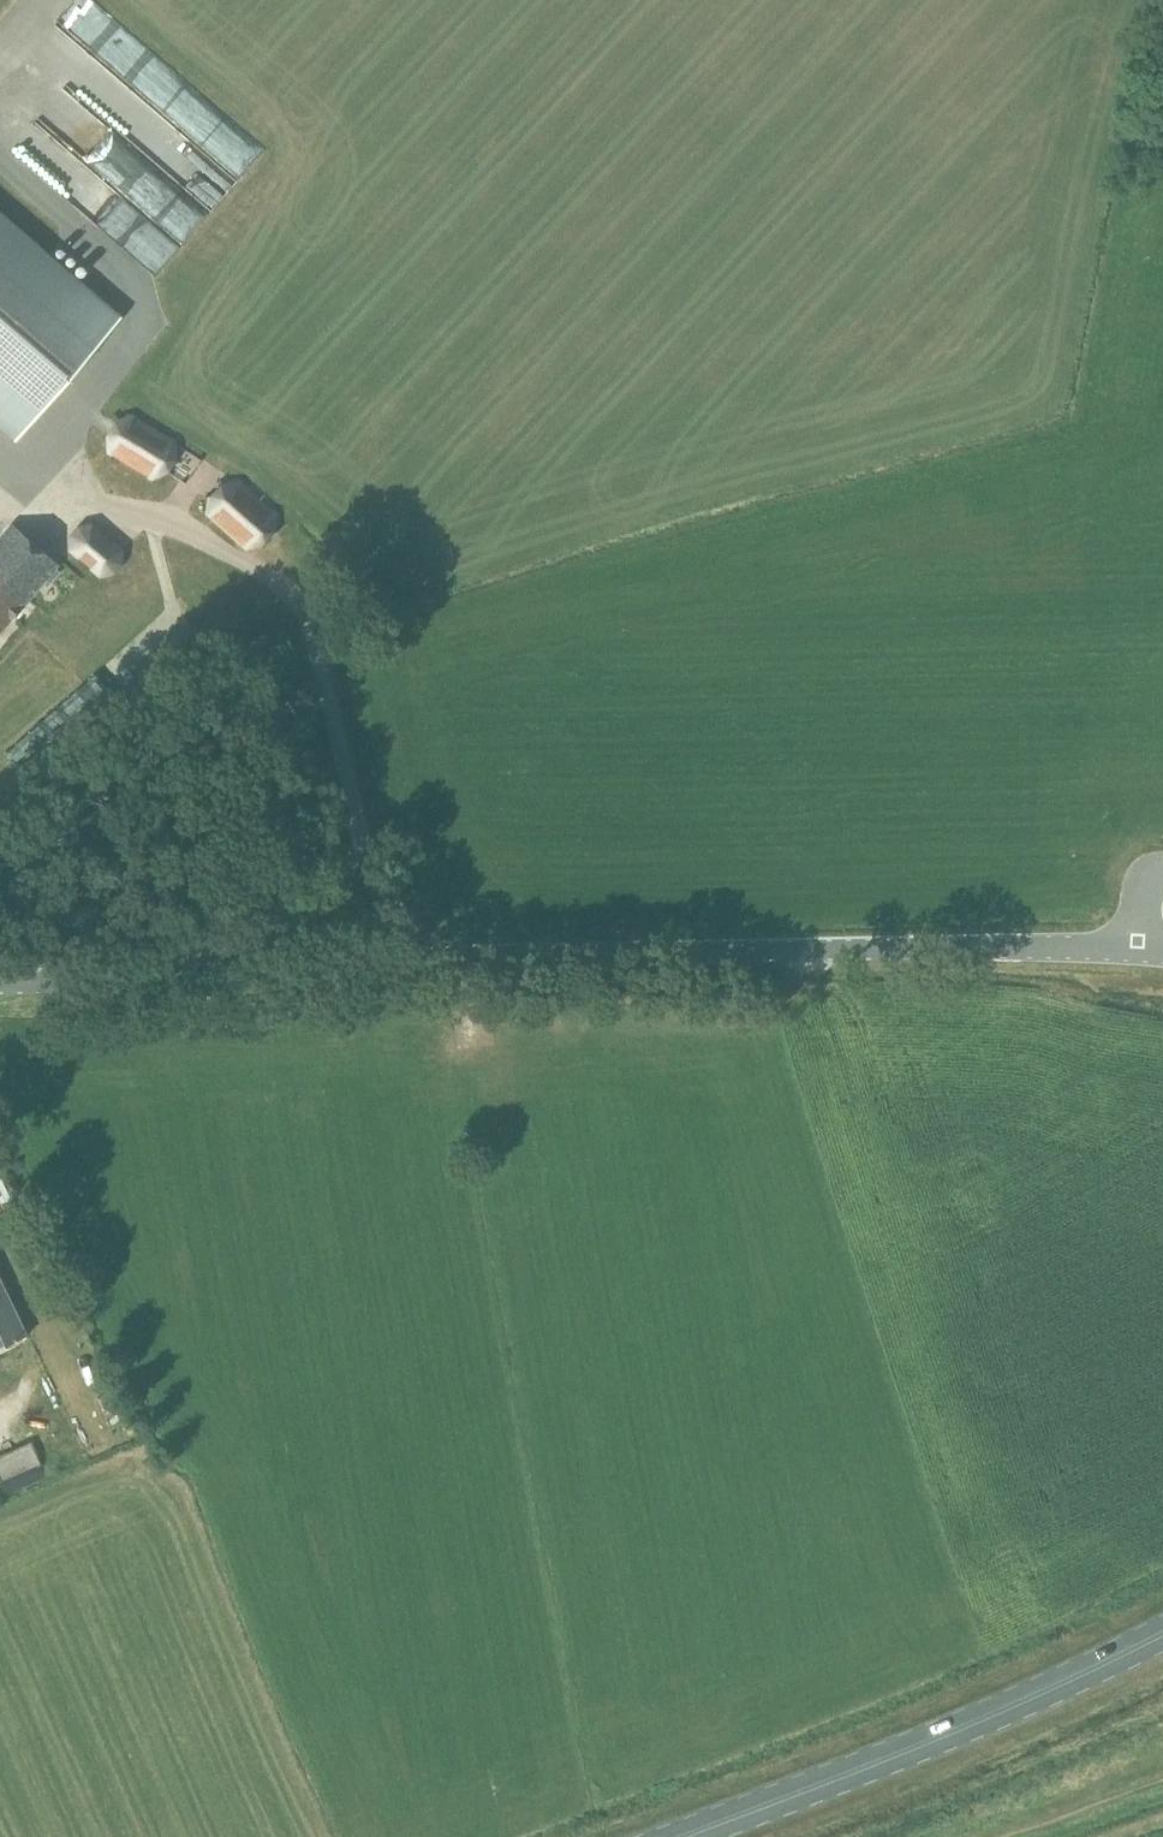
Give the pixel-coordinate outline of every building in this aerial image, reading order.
[(55,33),(75,51),(98,25),(78,7),(55,33)] [(171,212),(150,236),(172,256),(193,232),(171,212)] [(18,436),(122,317),(85,285),(82,288),(0,217),(0,420),(18,436)] [(116,420),(115,421),(107,435),(108,453),(110,454),(149,478),(152,479),(168,471),(175,458),(175,440),(172,438),(135,415),(133,415),(131,414),(116,420)] [(221,484),(210,496),(209,515),(211,517),(244,546),(248,548),(265,543),(274,531),(277,514),(275,512),(241,483),(239,482),(223,483),(221,484)] [(46,578),(49,581),(58,571),(54,568),(57,565),(11,525),(0,537),(0,631),(46,578)] [(90,525),(79,528),(71,536),(71,548),(100,574),(112,571),(119,563),(120,551),(90,525)] [(0,1276),(0,1348),(28,1334),(0,1276)]
